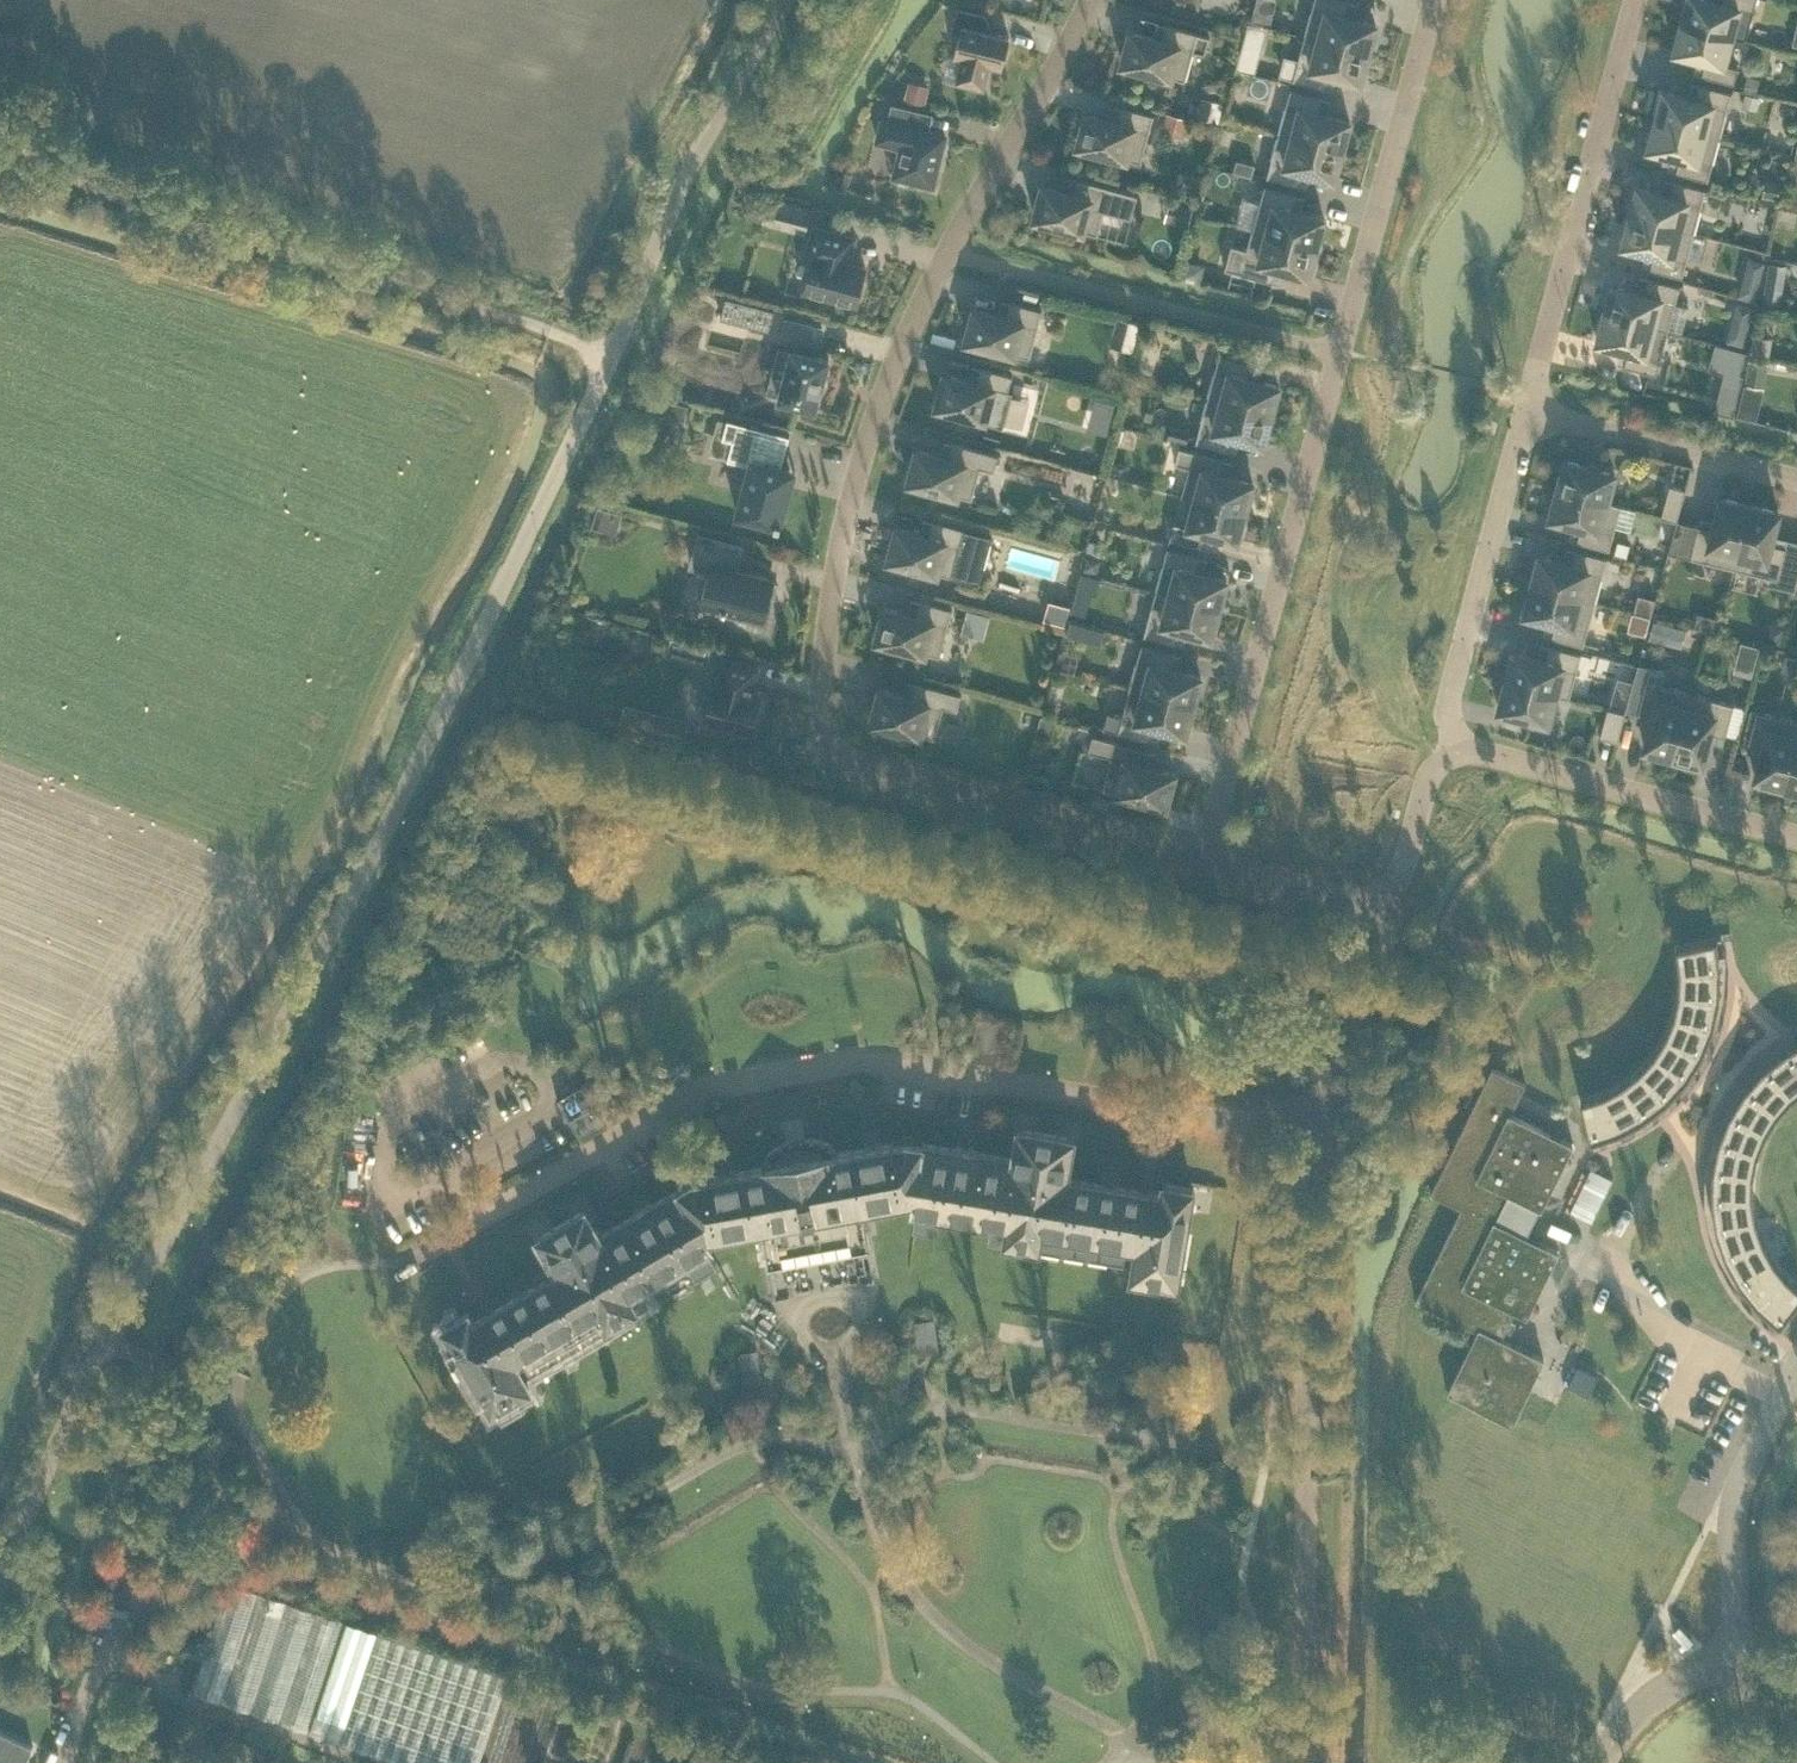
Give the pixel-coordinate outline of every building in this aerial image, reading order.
[(1368,52),(1375,24),(1344,15),(1348,0),(1314,0),(1304,36),(1368,52)] [(1682,22),(1731,35),(1738,7),(1753,11),(1755,0),(1721,0),(1721,2),(1714,0),(1687,0),(1682,22)] [(989,65),(1001,68),(1008,35),(981,29),(985,14),(957,7),(951,32),(960,34),(955,57),(962,58),(957,82),(983,88),(989,65)] [(1733,83),(1737,67),(1723,63),(1731,35),(1682,22),(1674,51),(1705,59),(1701,74),(1733,83)] [(1130,31),(1122,63),(1185,80),(1193,50),(1205,53),(1209,36),(1166,24),(1162,40),(1130,31)] [(1360,81),(1368,52),(1304,36),(1293,79),(1325,88),(1328,72),(1360,81)] [(1242,43),(1235,69),(1254,73),(1261,48),(1242,43)] [(1746,74),(1743,90),(1756,93),(1760,77),(1746,74)] [(925,104),(929,86),(909,81),(905,100),(925,104)] [(1664,90),(1656,119),(1719,136),(1731,92),(1699,83),(1695,99),(1664,90)] [(1290,88),(1278,133),(1342,150),(1349,121),(1318,112),(1322,97),(1290,88)] [(1745,93),(1741,106),(1756,110),(1759,97),(1745,93)] [(1223,102),(1200,96),(1196,116),(1218,121),(1223,102)] [(901,177),(900,181),(913,185),(914,181),(933,185),(934,181),(936,181),(939,168),(937,167),(945,135),(921,129),(919,125),(922,112),(892,104),(888,121),(882,120),(877,141),(901,146),(894,175),(901,177)] [(1122,106),(1117,121),(1086,113),(1077,145),(1141,162),(1153,114),(1122,106)] [(1161,132),(1182,137),(1187,117),(1165,112),(1161,132)] [(1656,119),(1648,147),(1680,156),(1675,171),(1707,180),(1719,136),(1656,119)] [(1334,178),(1342,150),(1278,133),(1267,176),(1298,185),(1303,169),(1334,178)] [(1255,164),(1236,159),(1234,171),(1252,176),(1255,164)] [(1034,217),(1097,235),(1103,211),(1131,218),(1137,194),(1078,178),(1074,194),(1042,185),(1034,217)] [(1766,178),(1761,196),(1777,200),(1781,182),(1766,178)] [(1638,187),(1630,216),(1694,233),(1705,189),(1673,180),(1669,195),(1638,187)] [(1265,185),(1253,229),(1316,246),(1324,217),(1292,209),(1297,194),(1265,185)] [(1194,206),(1170,200),(1164,220),(1188,226),(1194,206)] [(1694,233),(1630,216),(1623,244),(1654,253),(1650,268),(1682,277),(1694,233)] [(854,237),(814,227),(807,256),(814,257),(805,291),(855,304),(865,267),(847,263),(854,237)] [(1253,229),(1247,248),(1231,244),(1225,268),(1273,281),(1277,266),(1308,275),(1316,246),(1253,229)] [(1204,264),(1186,260),(1182,278),(1200,283),(1204,264)] [(1742,276),(1737,295),(1755,299),(1760,280),(1742,276)] [(1654,326),(1653,327),(1667,330),(1679,286),(1647,277),(1643,292),(1612,284),(1604,313),(1654,326)] [(1765,284),(1761,306),(1779,308),(1782,287),(1765,284)] [(974,308),(966,340),(1029,357),(1042,309),(1010,301),(1006,316),(974,308)] [(1738,301),(1733,319),(1750,324),(1755,306),(1738,301)] [(1660,358),(1667,330),(1653,327),(1654,326),(1604,313),(1596,341),(1628,350),(1624,365),(1656,373),(1660,358)] [(1117,317),(1110,344),(1132,350),(1139,323),(1117,317)] [(787,318),(783,334),(799,339),(796,349),(792,348),(779,398),(816,408),(829,358),(811,353),(814,342),(817,343),(822,327),(787,318)] [(1754,335),(1750,353),(1769,357),(1772,338),(1754,335)] [(1744,353),(1714,344),(1707,370),(1722,374),(1717,397),(1735,401),(1740,376),(1739,375),(1744,353)] [(1154,372),(1157,355),(1143,353),(1140,369),(1154,372)] [(1251,362),(1219,353),(1207,397),(1271,414),(1278,386),(1247,377),(1251,362)] [(1748,360),(1744,384),(1764,387),(1767,363),(1748,360)] [(945,373),(936,406),(985,419),(985,422),(1002,426),(1012,392),(1008,391),(1012,375),(980,367),(976,382),(968,380),(945,373)] [(1113,402),(1094,397),(1091,408),(1110,413),(1113,402)] [(1271,414),(1207,397),(1196,441),(1227,450),(1232,434),(1263,442),(1271,414)] [(1714,410),(1732,415),(1732,414),(1733,409),(1735,401),(1717,397),(1715,405),(1714,410)] [(789,436),(727,419),(722,438),(732,440),(727,459),(749,465),(736,514),(780,525),(791,485),(785,484),(789,469),(781,466),(789,436)] [(1490,421),(1482,419),(1480,430),(1487,432),(1490,421)] [(1167,438),(1186,443),(1189,431),(1170,426),(1167,438)] [(917,449),(909,481),(972,498),(980,466),(994,470),(998,454),(952,442),(949,457),(917,449)] [(1221,474),(1225,459),(1179,446),(1175,463),(1189,467),(1182,494),(1245,511),(1253,482),(1221,474)] [(1565,460),(1557,489),(1606,502),(1607,501),(1614,473),(1565,460)] [(1128,468),(1113,464),(1110,475),(1125,478),(1128,468)] [(1669,485),(1661,517),(1677,521),(1685,489),(1669,485)] [(1557,489),(1550,517),(1581,525),(1577,541),(1609,549),(1621,504),(1607,501),(1606,502),(1557,489)] [(1245,511),(1182,494),(1181,495),(1195,499),(1188,526),(1174,522),(1170,538),(1202,546),(1205,531),(1237,539),(1245,511)] [(1689,557),(1734,568),(1749,504),(1721,497),(1713,529),(1697,525),(1697,526),(1689,557)] [(1778,512),(1749,504),(1734,568),(1777,579),(1786,547),(1770,543),(1778,512)] [(616,533),(622,513),(597,506),(591,527),(616,533)] [(897,527),(888,559),(952,576),(967,580),(973,558),(984,560),(990,535),(964,529),(932,520),(928,535),(920,533),(897,527)] [(1677,521),(1669,552),(1689,557),(1697,526),(1677,521)] [(741,544),(699,534),(691,565),(710,570),(702,600),(722,606),(722,608),(727,609),(727,607),(742,611),(741,615),(763,621),(774,579),(751,574),(735,569),(741,544)] [(1614,554),(1627,556),(1629,544),(1617,541),(1614,554)] [(1195,571),(1199,555),(1167,547),(1156,591),(1219,608),(1226,579),(1195,571)] [(1539,556),(1531,585),(1595,601),(1607,557),(1575,549),(1571,564),(1539,556)] [(1097,574),(1101,559),(1086,555),(1082,570),(1097,574)] [(1583,645),(1595,601),(1531,585),(1524,613),(1555,621),(1551,637),(1583,645)] [(1085,615),(1091,592),(1076,588),(1070,611),(1085,615)] [(1219,608),(1156,591),(1144,635),(1176,643),(1180,628),(1211,637),(1219,608)] [(1654,595),(1638,592),(1634,604),(1651,609),(1654,595)] [(885,607),(876,639),(939,656),(952,609),(920,600),(916,615),(885,607)] [(967,609),(963,623),(986,629),(990,615),(967,609)] [(1648,614),(1633,610),(1628,627),(1643,631),(1648,614)] [(1685,629),(1653,620),(1648,638),(1680,647),(1685,629)] [(1067,635),(1078,638),(1082,624),(1071,621),(1067,635)] [(1761,640),(1777,644),(1782,628),(1766,624),(1761,640)] [(1733,670),(1750,675),(1757,646),(1741,642),(1733,670)] [(1142,644),(1135,668),(1130,688),(1193,705),(1201,676),(1170,668),(1169,667),(1173,652),(1142,644)] [(1509,668),(1506,680),(1555,693),(1555,695),(1569,699),(1577,668),(1581,653),(1549,645),(1545,660),(1513,652),(1509,668)] [(1784,655),(1779,671),(1796,676),(1796,658),(1784,655)] [(1632,687),(1626,709),(1637,713),(1646,682),(1650,667),(1638,664),(1632,687)] [(1644,748),(1673,756),(1690,692),(1662,685),(1665,671),(1650,667),(1646,682),(1637,713),(1653,717),(1644,748)] [(1547,722),(1555,695),(1555,693),(1506,680),(1498,709),(1547,722)] [(880,689),(871,721),(935,738),(943,706),(957,709),(961,694),(916,682),(911,697),(880,689)] [(1193,705),(1130,688),(1144,692),(1136,719),(1108,712),(1104,728),(1150,740),(1154,725),(1185,733),(1193,705)] [(1734,704),(1690,692),(1673,756),(1701,763),(1710,732),(1725,736),(1734,704)] [(1613,696),(1611,704),(1626,708),(1628,699),(1613,696)] [(1625,712),(1607,707),(1600,736),(1617,741),(1625,712)] [(1783,785),(1796,734),(1796,721),(1756,710),(1748,742),(1763,746),(1755,778),(1783,785)] [(1056,719),(1041,715),(1035,737),(1050,741),(1056,719)] [(1166,805),(1174,773),(1143,764),(1147,749),(1093,734),(1089,750),(1111,756),(1103,788),(1166,805)] [(1783,785),(1796,789),(1796,734),(1783,785)] [(1090,804),(1111,810),(1114,798),(1093,792),(1090,804)] [(1400,809),(1393,807),(1391,816),(1398,818),(1400,809)] [(1588,1141),(1617,1132),(1643,1118),(1666,1100),(1686,1079),(1702,1054),(1713,1027),(1719,998),(1720,984),(1720,969),(1716,939),(1676,948),(1680,971),(1679,993),(1674,1015),(1665,1035),(1654,1054),(1639,1071),(1621,1084),(1623,1087),(1604,1098),(1603,1094),(1579,1101),(1588,1141)] [(1711,1201),(1716,1230),(1725,1257),(1740,1283),(1756,1304),(1780,1325),(1796,1302),(1796,1285),(1787,1276),(1786,1275),(1783,1277),(1772,1263),(1775,1261),(1774,1260),(1764,1241),(1756,1220),(1754,1198),(1753,1176),(1757,1154),(1765,1134),(1776,1115),(1791,1098),(1796,1093),(1796,1043),(1785,1050),(1762,1068),(1743,1090),(1728,1115),(1717,1143),(1712,1172),(1711,1201)] [(1477,1330),(1447,1392),(1512,1423),(1527,1392),(1544,1359),(1501,1338),(1514,1310),(1526,1316),(1558,1251),(1526,1235),(1539,1208),(1541,1208),(1573,1144),(1509,1112),(1516,1097),(1523,1084),(1491,1068),(1430,1192),(1461,1207),(1416,1300),(1477,1330)] [(557,1099),(579,1136),(602,1122),(581,1085),(557,1099)] [(469,1311),(444,1326),(493,1410),(532,1387),(524,1373),(608,1324),(608,1325),(637,1308),(636,1307),(651,1299),(643,1285),(689,1258),(697,1272),(716,1260),(708,1246),(710,1238),(707,1234),(726,1230),(751,1226),(761,1224),(769,1266),(868,1248),(860,1206),(913,1196),(912,1201),(917,1208),(915,1224),(937,1227),(939,1212),(992,1221),(990,1236),(1006,1239),(1006,1240),(1038,1245),(1039,1245),(1039,1244),(1135,1260),(1132,1276),(1177,1284),(1193,1187),(1164,1183),(1163,1194),(1066,1177),(1070,1158),(1073,1137),(1019,1128),(1014,1158),(978,1152),(923,1142),(922,1143),(917,1141),(917,1137),(913,1137),(913,1141),(901,1141),(901,1137),(898,1137),(898,1142),(892,1143),(836,1153),(832,1146),(830,1143),(828,1141),(826,1140),(823,1139),(818,1138),(813,1137),(809,1137),(805,1137),(797,1138),(788,1141),(785,1141),(781,1143),(777,1145),(772,1148),(770,1150),(768,1152),(767,1155),(766,1158),(765,1166),(751,1169),(708,1177),(709,1177),(703,1178),(702,1174),(698,1175),(699,1178),(688,1183),(687,1179),(684,1180),(685,1184),(681,1188),(681,1187),(654,1203),(600,1234),(585,1208),(538,1236),(559,1272),(475,1321),(469,1311)] [(1596,1161),(1575,1204),(1596,1214),(1617,1171),(1605,1165),(1596,1161)] [(934,1317),(915,1320),(921,1353),(940,1350),(934,1317)] [(762,1381),(756,1348),(738,1351),(743,1384),(762,1381)] [(1577,1363),(1567,1385),(1589,1396),(1600,1374),(1577,1363)] [(118,1586),(124,1583),(129,1571),(112,1564),(106,1581),(118,1586)] [(193,1690),(309,1729),(340,1739),(410,1762),(478,1762),(507,1674),(377,1631),(346,1620),(229,1581),(193,1690)] [(33,1747),(0,1731),(0,1762),(26,1762),(33,1747)]
